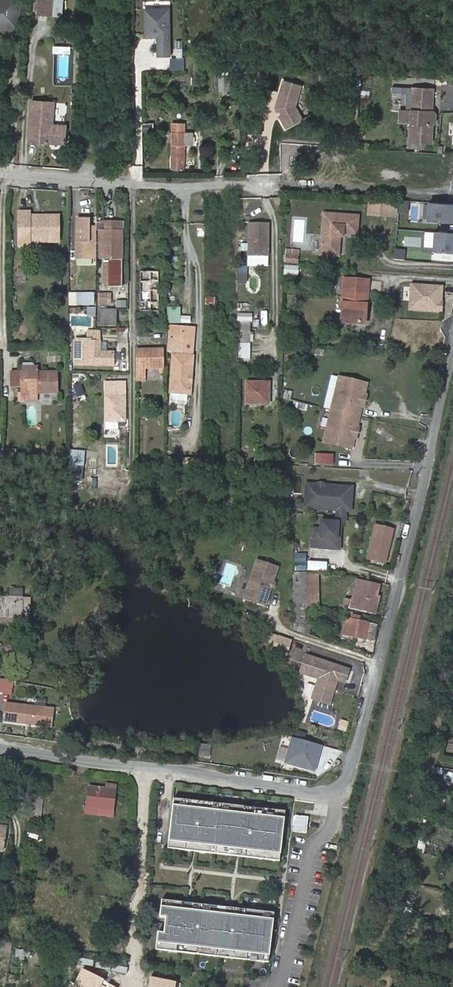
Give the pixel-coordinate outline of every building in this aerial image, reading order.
[(16,22),(19,0),(0,0),(0,20),(16,22)] [(0,20),(0,27),(22,29),(26,0),(19,0),(16,22),(0,20)] [(46,16),(61,18),(62,1),(57,0),(47,0),(46,16)] [(169,9),(145,8),(145,35),(158,36),(157,55),(169,55),(169,9)] [(184,59),(169,59),(169,71),(184,72),(184,59)] [(230,77),(220,77),(220,91),(230,91),(230,77)] [(302,87),(284,81),(277,107),(279,108),(281,110),(279,115),(286,128),(303,120),(296,107),(302,87)] [(414,85),(405,85),(405,91),(404,109),(403,109),(402,122),(413,122),(414,95),(414,85)] [(414,85),(414,95),(435,96),(436,86),(414,85)] [(435,96),(414,95),(413,122),(412,139),(434,140),(434,123),(438,119),(438,110),(435,109),(435,96)] [(49,141),(49,144),(68,145),(69,127),(56,127),(58,104),(36,103),(32,143),(44,144),(44,141),(49,141)] [(185,130),(185,122),(172,121),(170,168),(184,169),(184,144),(185,130)] [(366,126),(358,125),(358,134),(365,134),(366,126)] [(154,202),(168,204),(169,194),(151,193),(150,199),(154,200),(154,202)] [(410,197),(401,197),(400,209),(409,210),(410,197)] [(396,214),(397,201),(370,200),(369,212),(396,214)] [(452,219),(452,203),(430,202),(429,220),(452,222),(452,219)] [(30,212),(18,212),(18,245),(29,245),(28,241),(59,241),(59,218),(30,217),(30,212)] [(323,212),(321,241),(339,242),(339,238),(340,232),(343,232),(358,233),(359,214),(323,212)] [(94,253),(94,226),(90,225),(90,218),(77,218),(77,253),(94,253)] [(120,222),(98,222),(98,260),(107,259),(107,265),(101,265),(101,287),(120,287),(120,222)] [(269,223),(248,223),(248,256),(269,256),(269,223)] [(435,233),(434,252),(452,253),(452,234),(435,233)] [(339,242),(321,241),(321,253),(338,254),(339,242)] [(397,248),(396,258),(406,258),(406,249),(397,248)] [(285,249),(284,262),(298,263),(299,250),(285,249)] [(247,266),(237,266),(237,283),(247,283),(247,266)] [(16,269),(16,281),(25,281),(25,269),(16,269)] [(158,310),(159,288),(159,270),(141,270),(140,310),(158,310)] [(342,278),(342,292),(366,294),(367,279),(342,278)] [(444,291),(445,283),(414,281),(412,309),(444,311),(444,301),(440,300),(440,291),(444,291)] [(126,292),(115,291),(114,308),(126,308),(126,292)] [(97,305),(111,305),(111,292),(97,292),(97,305)] [(366,294),(342,292),(341,321),(365,322),(366,294)] [(76,307),(93,307),(93,294),(76,293),(76,307)] [(214,297),(205,297),(205,309),(214,309),(214,297)] [(99,310),(99,323),(116,323),(116,310),(99,310)] [(170,353),(184,353),(185,335),(185,326),(179,326),(179,318),(170,319),(170,353)] [(185,324),(185,326),(185,335),(193,335),(193,325),(185,324)] [(237,324),(236,359),(248,360),(248,324),(237,324)] [(91,340),(75,340),(75,365),(114,365),(114,352),(100,352),(100,343),(91,343),(91,340)] [(137,373),(145,373),(145,366),(161,366),(162,350),(138,350),(137,373)] [(173,356),(170,393),(189,395),(193,358),(173,356)] [(39,370),(19,370),(19,393),(19,402),(39,402),(40,392),(59,393),(59,373),(40,373),(39,370)] [(367,381),(338,375),(331,409),(359,415),(362,402),(357,401),(359,391),(364,392),(367,381)] [(80,381),(73,384),(77,395),(84,393),(80,381)] [(125,381),(106,381),(105,419),(117,420),(125,420),(125,381)] [(269,403),(269,381),(247,381),(246,402),(269,403)] [(364,392),(359,391),(357,401),(362,402),(365,403),(367,393),(364,392)] [(359,415),(331,409),(324,442),(352,448),(355,436),(350,435),(352,425),(357,426),(359,415)] [(117,420),(105,419),(105,428),(117,428),(117,420)] [(357,426),(352,425),(350,435),(355,436),(357,437),(359,427),(357,426)] [(1,448),(2,462),(16,462),(16,449),(1,448)] [(69,450),(68,464),(71,465),(85,466),(86,452),(69,450)] [(287,464),(303,465),(304,452),(288,451),(287,464)] [(169,461),(169,469),(187,470),(188,462),(169,461)] [(350,510),(352,486),(340,485),(340,489),(328,488),(328,484),(324,484),(323,483),(318,483),(317,484),(306,483),(305,498),(314,499),(314,508),(337,509),(337,515),(345,516),(346,509),(350,510)] [(345,522),(345,516),(337,515),(336,521),(321,520),(320,528),(314,528),(313,537),(320,538),(319,548),(340,549),(340,538),(338,538),(338,530),(341,530),(341,522),(345,522)] [(368,556),(384,560),(393,528),(377,523),(368,556)] [(258,559),(244,599),(267,606),(279,566),(258,559)] [(318,573),(295,570),(294,584),(294,601),(307,603),(318,605),(318,573)] [(351,606),(373,610),(376,594),(378,583),(357,579),(351,606)] [(10,597),(22,598),(23,588),(10,588),(10,597)] [(376,594),(373,610),(378,611),(381,595),(376,594)] [(30,598),(22,598),(10,597),(0,597),(0,615),(29,616),(30,598)] [(307,603),(294,601),(294,628),(310,633),(312,626),(307,625),(307,603)] [(345,617),(342,632),(374,639),(377,623),(355,619),(356,615),(350,614),(349,617),(345,617)] [(350,668),(306,653),(300,671),(319,677),(312,696),(330,702),(338,678),(346,680),(350,668)] [(13,680),(0,678),(0,691),(10,693),(13,680)] [(49,726),(51,707),(12,703),(9,721),(49,726)] [(324,746),(292,737),(284,764),(316,773),(324,746)] [(87,786),(85,808),(114,811),(116,784),(106,783),(106,788),(87,786)] [(43,796),(30,794),(26,819),(39,821),(43,796)] [(285,812),(174,799),(168,849),(280,861),(285,812)] [(294,815),(292,832),(306,833),(308,816),(294,815)] [(0,828),(0,850),(4,851),(8,830),(0,828)] [(273,913),(162,900),(160,918),(166,918),(164,934),(158,933),(156,949),(268,962),(273,913)] [(14,958),(24,960),(25,951),(15,949),(14,958)] [(82,968),(72,986),(117,986),(82,968)] [(176,980),(152,976),(150,986),(175,986),(176,980)]
